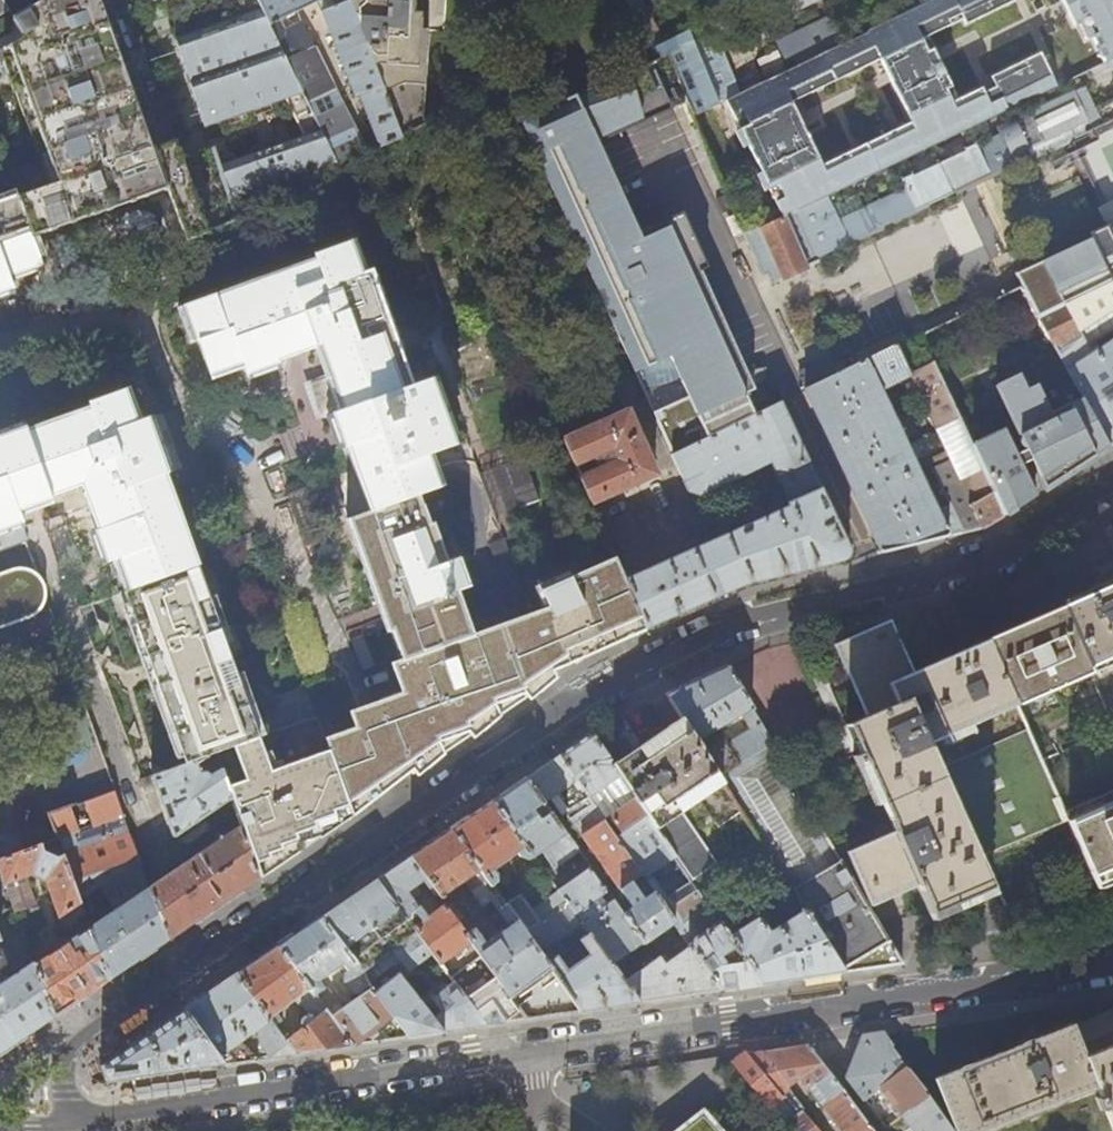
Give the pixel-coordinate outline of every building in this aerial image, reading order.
[(103,0),(52,0),(41,6),(14,21),(23,36),(0,52),(0,151),(15,195),(30,236),(166,189),(183,240),(206,231),(181,160),(174,140),(157,147),(103,0)] [(8,10),(2,0),(0,0),(0,14),(8,10)] [(232,220),(242,215),(341,165),(260,0),(161,0),(210,150),(232,220)] [(341,165),(367,151),(301,20),(284,28),(278,17),(313,0),(260,0),(341,165)] [(325,5),(322,7),(356,92),(360,91),(381,145),(402,135),(348,0),(323,0),(325,5)] [(402,135),(426,125),(423,119),(430,28),(422,28),(423,11),(414,10),(415,0),(348,0),(402,135)] [(760,117),(791,102),(817,89),(848,74),(864,106),(911,83),(899,58),(892,62),(884,45),(891,42),(910,33),(922,27),(925,32),(927,36),(976,12),(971,0),(928,0),(844,41),(811,57),(746,88),(694,113),(720,174),(776,147),(760,117)] [(792,8),(809,0),(787,0),(792,8)] [(1112,61),(1112,0),(1026,0),(1028,3),(1021,6),(1017,8),(1035,46),(1039,44),(1046,41),(1054,58),(1066,83),(1091,71),(1112,61)] [(844,41),(832,14),(798,31),(811,57),(844,41)] [(913,38),(925,32),(922,27),(910,33),(913,38)] [(746,88),(735,64),(709,75),(686,28),(652,44),(660,58),(668,54),(694,113),(746,88)] [(1054,58),(1046,41),(1039,44),(1047,62),(1054,58)] [(899,58),(891,42),(884,45),(892,62),(899,58)] [(1091,71),(1094,77),(1112,69),(1112,71),(1112,61),(1091,71)] [(824,197),(1022,104),(1008,76),(958,100),(961,106),(963,111),(952,116),(932,125),(926,129),(917,110),(923,107),(911,83),(864,106),(880,139),(849,154),(822,167),(792,180),(776,147),(720,174),(746,232),(796,210),(824,197)] [(793,106),(819,94),(817,89),(791,102),(793,106)] [(1083,131),(1112,117),(1112,99),(1093,109),(1083,89),(991,130),(996,141),(924,176),(927,184),(836,226),(824,197),(796,210),(817,259),(1083,131)] [(668,334),(719,311),(679,221),(639,240),(588,131),(591,129),(576,94),(520,118),(626,353),(668,334)] [(952,116),(963,111),(961,106),(949,111),(952,116)] [(932,125),(923,107),(917,110),(926,129),(932,125)] [(1083,131),(1112,195),(1112,117),(1083,131)] [(822,167),(849,154),(847,149),(820,161),(822,167)] [(996,250),(983,201),(960,207),(957,194),(947,197),(951,209),(927,216),(936,250),(950,246),(954,262),(996,250)] [(10,286),(6,274),(39,263),(30,236),(15,195),(0,201),(0,290),(10,286)] [(817,259),(796,210),(746,232),(746,235),(746,236),(762,272),(766,271),(771,281),(818,260),(817,259)] [(346,408),(411,385),(370,270),(359,274),(347,241),(314,253),(315,258),(203,298),(186,304),(210,370),(241,358),(246,370),(289,355),(323,343),(346,408)] [(1019,285),(1019,286),(1036,316),(1050,310),(1035,277),(1019,285)] [(1050,310),(1036,316),(1076,387),(1109,446),(1112,444),(1112,337),(1093,350),(1088,342),(1112,327),(1112,278),(1050,310)] [(752,384),(745,369),(719,311),(668,334),(687,379),(704,409),(746,389),(746,388),(752,384)] [(882,388),(909,376),(907,372),(895,345),(870,358),(883,385),(881,386),(882,388)] [(805,389),(880,553),(914,544),(948,536),(865,360),(805,389)] [(970,444),(930,361),(907,372),(909,376),(922,402),(982,528),(983,528),(1000,517),(1003,515),(970,444)] [(671,453),(776,403),(764,367),(745,369),(752,384),(746,388),(746,389),(704,409),(687,379),(642,389),(671,453)] [(1014,453),(1002,428),(970,444),(1003,515),(1034,495),(1019,463),(1029,458),(1044,488),(1088,460),(1101,452),(1109,446),(1076,387),(1045,402),(1037,386),(1027,391),(1018,376),(995,387),(1025,448),(1014,453)] [(411,385),(346,408),(334,412),(340,427),(369,512),(416,495),(435,488),(422,455),(451,445),(428,379),(411,385)] [(83,484),(110,560),(123,555),(134,588),(199,565),(200,564),(158,447),(147,417),(134,422),(123,390),(90,402),(91,406),(4,438),(0,439),(0,528),(22,520),(18,507),(28,504),(83,484)] [(624,578),(646,629),(687,611),(726,594),(746,585),(793,574),(841,562),(844,560),(846,557),(847,554),(847,548),(780,401),(776,403),(671,453),(670,453),(686,490),(698,495),(769,461),(775,473),(774,474),(775,477),(778,476),(790,501),(784,505),(785,507),(624,578)] [(982,528),(922,402),(904,411),(961,533),(982,528)] [(579,476),(591,502),(655,475),(628,411),(563,439),(574,464),(593,456),(598,468),(579,476)] [(401,660),(471,635),(455,590),(468,586),(457,557),(445,562),(431,524),(428,525),(416,495),(369,512),(347,519),(381,615),(387,632),(390,630),(401,660)] [(227,546),(229,554),(257,544),(254,536),(227,546)] [(562,666),(569,663),(593,652),(646,629),(624,578),(615,558),(541,590),(548,607),(540,610),(532,613),(553,670),(562,666)] [(234,746),(261,736),(199,565),(134,588),(125,591),(187,765),(194,762),(215,754),(215,753),(234,746)] [(31,616),(40,609),(44,602),(46,594),(46,590),(45,586),(44,583),(40,576),(35,572),(25,568),(15,568),(0,574),(0,627),(31,616)] [(1063,611),(1090,674),(1112,725),(1112,584),(1061,607),(1063,611)] [(1045,618),(988,641),(1016,705),(1090,674),(1063,611),(1045,618)] [(471,635),(401,660),(391,664),(396,678),(401,693),(384,699),(410,772),(413,769),(415,773),(482,728),(540,688),(555,678),(553,670),(532,613),(471,635)] [(928,743),(1016,705),(988,641),(978,645),(915,671),(892,619),(885,622),(835,643),(866,715),(847,724),(859,752),(852,755),(856,764),(863,763),(893,831),(847,851),(869,907),(897,896),(918,888),(929,914),(974,895),(982,891),(991,887),(978,858),(1068,823),(1067,821),(1027,728),(938,766),(928,743)] [(717,775),(772,743),(726,667),(697,680),(666,694),(681,717),(717,775)] [(410,772),(384,699),(373,703),(349,712),(356,728),(325,738),(352,815),(401,779),(410,772)] [(261,736),(234,746),(245,780),(227,786),(231,799),(241,826),(259,878),(270,871),(352,815),(325,738),(318,719),(314,717),(311,717),(261,736)] [(635,747),(612,763),(657,829),(692,880),(758,838),(723,783),(717,775),(681,717),(675,720),(635,747)] [(564,752),(559,756),(575,779),(641,874),(652,891),(674,922),(690,945),(720,990),(740,986),(762,983),(729,934),(692,880),(657,829),(612,763),(592,733),(564,752)] [(772,743),(717,775),(723,783),(758,838),(788,885),(793,892),(803,909),(837,889),(837,892),(848,911),(851,913),(818,933),(843,971),(854,970),(901,963),(876,921),(772,743)] [(549,797),(575,779),(559,756),(531,774),(528,777),(544,800),(549,797)] [(194,762),(187,765),(152,777),(162,807),(173,836),(175,838),(231,799),(227,786),(221,771),(210,778),(208,776),(205,775),(199,775),(194,762)] [(544,800),(528,777),(496,798),(493,800),(531,854),(532,855),(541,849),(554,867),(579,850),(544,800)] [(575,779),(549,797),(559,810),(562,808),(631,907),(623,912),(590,866),(557,889),(565,901),(581,923),(611,963),(641,942),(643,945),(674,922),(652,891),(643,898),(632,881),(641,874),(575,779)] [(90,929),(148,887),(149,886),(115,790),(49,814),(58,839),(64,855),(85,913),(90,929)] [(472,815),(449,830),(478,869),(488,884),(495,879),(495,871),(492,867),(517,850),(521,854),(527,856),(531,854),(493,800),(472,815)] [(1067,821),(1068,823),(1097,889),(1110,887),(1112,887),(1112,801),(1067,821)] [(191,924),(259,878),(241,826),(171,871),(159,879),(149,886),(148,887),(167,940),(179,933),(190,925),(191,924)] [(463,879),(478,869),(449,830),(423,848),(409,857),(424,878),(440,899),(444,896),(443,893),(463,879)] [(85,913),(64,855),(58,858),(45,852),(42,845),(0,859),(0,874),(4,885),(28,877),(32,876),(46,882),(58,918),(59,918),(64,928),(83,916),(83,914),(85,913)] [(417,884),(424,878),(409,857),(405,860),(377,878),(405,916),(414,910),(421,920),(413,927),(416,931),(431,952),(440,963),(454,954),(457,958),(463,953),(460,949),(470,941),(458,924),(443,904),(426,917),(419,906),(418,907),(411,898),(419,892),(420,887),(417,884)] [(478,869),(463,879),(482,906),(491,900),(509,926),(516,922),(488,884),(478,869)] [(37,905),(28,877),(4,885),(12,908),(14,913),(37,905)] [(413,927),(405,916),(377,878),(340,904),(321,917),(362,971),(416,931),(413,927)] [(787,897),(793,892),(788,885),(782,890),(787,897)] [(148,887),(90,929),(109,980),(128,967),(167,940),(148,887)] [(572,930),(581,923),(565,901),(523,931),(539,953),(548,946),(572,930)] [(818,933),(803,909),(790,918),(782,907),(769,915),(776,926),(767,932),(759,919),(754,918),(729,934),(762,983),(794,978),(843,971),(818,933)] [(303,929),(277,946),(315,994),(325,1008),(334,1003),(318,980),(342,964),(347,970),(344,972),(344,981),(353,993),(359,994),(370,986),(368,982),(363,972),(362,971),(321,917),(303,929)] [(516,922),(509,926),(485,945),(466,919),(458,924),(470,941),(481,956),(516,1003),(536,988),(554,975),(539,953),(523,931),(516,922)] [(581,923),(572,930),(589,955),(566,971),(548,946),(539,953),(554,975),(580,1010),(607,1006),(638,1002),(623,980),(611,963),(581,923)] [(90,929),(35,966),(53,1017),(92,991),(109,980),(90,929)] [(431,952),(416,931),(362,971),(363,972),(368,982),(401,961),(407,969),(431,952)] [(659,956),(623,980),(638,1002),(681,995),(720,990),(690,945),(669,960),(665,953),(660,957),(659,956)] [(257,960),(237,974),(277,1027),(284,1023),(281,1019),(280,1019),(275,1012),(295,999),(302,1007),(303,1006),(302,1003),(315,994),(277,946),(257,960)] [(10,964),(4,948),(0,950),(0,971),(10,964)] [(451,978),(454,982),(485,1025),(492,1020),(497,1017),(501,1014),(505,1022),(522,1012),(516,1003),(481,956),(451,978)] [(10,964),(0,971),(0,1053),(33,1030),(44,1023),(53,1017),(35,966),(34,963),(32,965),(23,970),(14,976),(10,964)] [(211,991),(184,1009),(223,1064),(241,1061),(232,1047),(255,1030),(260,1044),(268,1057),(297,1053),(277,1027),(237,974),(211,991)] [(375,992),(392,1015),(408,1036),(449,1030),(485,1025),(454,982),(431,997),(443,1012),(433,1019),(398,974),(375,992)] [(375,992),(370,986),(359,994),(331,1015),(353,1044),(363,1043),(375,1041),(372,1038),(381,1031),(377,1026),(384,1021),(392,1015),(375,992)] [(284,1023),(277,1027),(297,1053),(325,1049),(353,1044),(331,1015),(325,1008),(315,994),(302,1003),(303,1006),(305,1008),(310,1015),(306,1015),(304,1016),(303,1018),(302,1021),(303,1025),(297,1030),(294,1026),(289,1029),(284,1023)] [(107,1081),(223,1064),(184,1009),(162,1024),(100,1066),(107,1081)] [(957,1130),(985,1130),(1096,1088),(1098,1095),(1094,1097),(1099,1109),(1104,1107),(1112,1130),(1112,1045),(1085,1056),(1078,1037),(1073,1024),(936,1078),(957,1130)] [(902,1115),(927,1095),(920,1084),(883,1033),(873,1034),(863,1036),(858,1049),(852,1064),(847,1078),(855,1087),(864,1100),(879,1087),(884,1093),(892,1087),(901,1099),(894,1105),(902,1115)] [(791,1130),(821,1130),(804,1111),(805,1110),(801,1104),(788,1088),(794,1083),(799,1079),(804,1085),(807,1085),(817,1098),(830,1115),(833,1118),(834,1118),(840,1124),(845,1130),(875,1130),(832,1075),(808,1044),(771,1050),(746,1053),(731,1062),(749,1083),(791,1130)] [(901,1099),(892,1087),(884,1093),(894,1105),(901,1099)] [(927,1095),(902,1115),(914,1130),(952,1130),(927,1095)] [(705,1113),(678,1130),(721,1130),(705,1113)]
